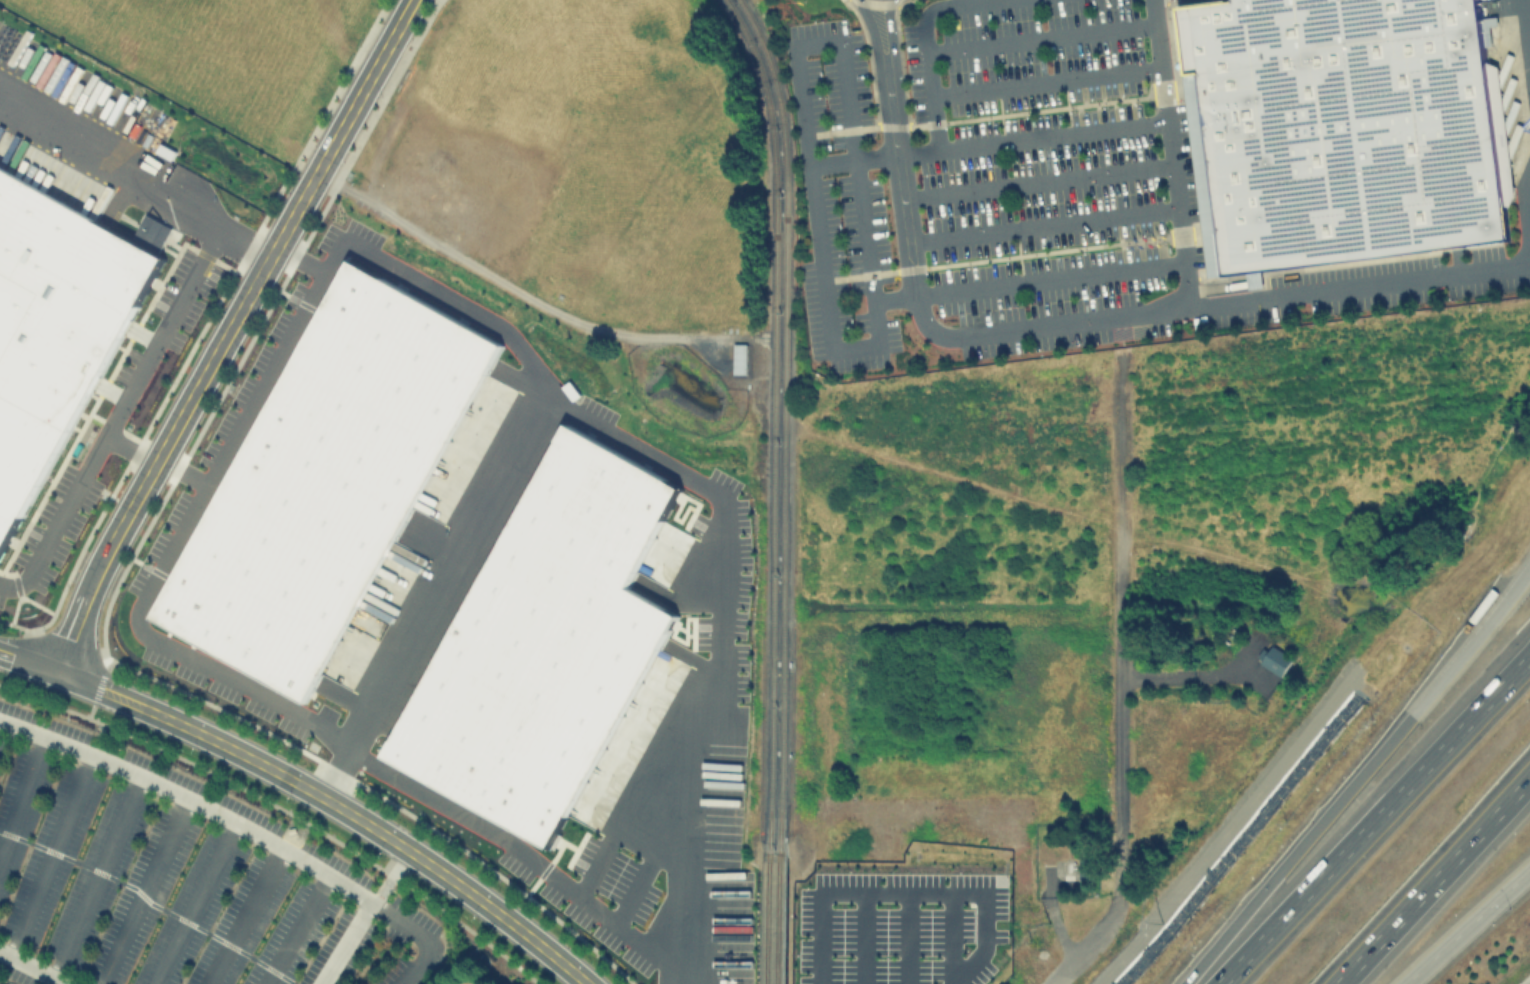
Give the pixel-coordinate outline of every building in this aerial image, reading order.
[(1179,7),(1233,0),(1478,0),(1485,60),(1496,65),(1512,194),(1504,209),(1507,239),(1207,276),(1181,68),(1187,68),(1179,7)] [(166,261),(0,561),(0,169),(166,261)] [(305,700),(153,616),(350,261),(501,345),(305,700)] [(733,373),(745,373),(746,344),(734,344),(733,373)] [(384,756),(566,424),(683,489),(629,587),(678,614),(549,848),(384,756)] [(1271,644),(1267,650),(1261,647),(1256,656),(1261,659),(1259,662),(1279,675),(1291,657),(1271,644)] [(290,828),(300,826),(301,836),(292,838),(290,828)] [(1080,852),(1080,858),(1078,858),(1078,880),(1094,880),(1094,858),(1085,858),(1085,852),(1080,852)]
